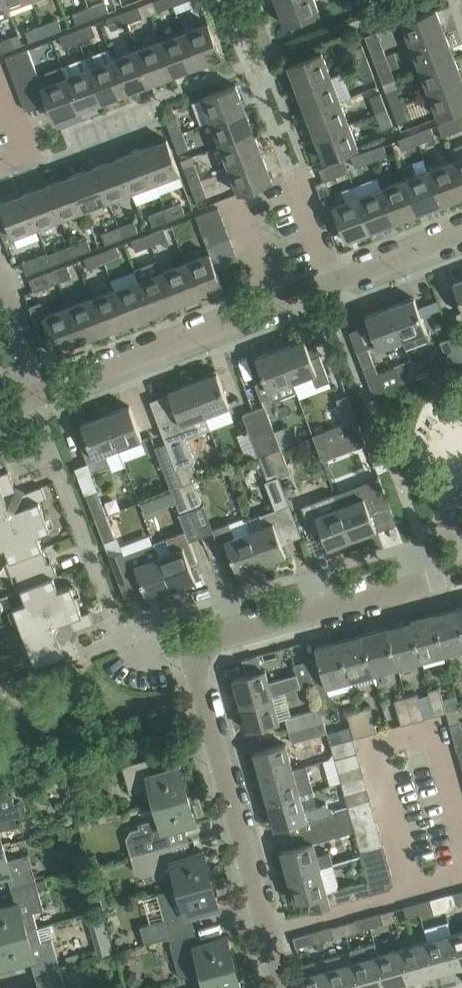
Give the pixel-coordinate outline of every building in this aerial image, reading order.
[(6,0),(0,0),(0,9),(8,6),(6,0)] [(93,17),(109,11),(105,0),(89,6),(93,17)] [(172,0),(155,0),(154,0),(158,11),(174,5),(172,0)] [(286,25),(320,12),(315,0),(278,0),(277,0),(286,25)] [(93,17),(89,6),(73,12),(77,23),(93,17)] [(127,23),(142,16),(138,6),(123,12),(127,23)] [(445,33),(436,8),(403,21),(412,45),(445,33)] [(127,23),(123,12),(107,18),(111,29),(127,23)] [(46,35),(62,30),(58,19),(42,25),(46,35)] [(208,22),(190,29),(184,32),(197,65),(221,56),(208,22)] [(80,41),(95,35),(91,24),(76,30),(80,41)] [(46,35),(42,25),(26,30),(30,41),(46,35)] [(80,41),(76,30),(59,36),(63,47),(80,41)] [(386,55),(377,30),(366,35),(374,60),(386,55)] [(197,65),(184,32),(160,41),(173,74),(197,65)] [(454,56),(445,33),(412,45),(421,69),(454,56)] [(22,44),(18,34),(0,40),(0,52),(22,44)] [(173,74),(160,41),(137,50),(150,83),(173,74)] [(356,66),(368,62),(362,47),(350,51),(356,66)] [(32,59),(28,48),(5,57),(10,67),(32,59)] [(150,83),(137,50),(113,58),(126,92),(150,83)] [(298,88),(331,76),(322,52),(288,64),(298,88)] [(386,55),(374,60),(379,72),(390,68),(386,55)] [(454,56),(421,69),(430,92),(457,82),(461,80),(461,77),(454,56)] [(126,92),(113,58),(90,67),(103,101),(126,92)] [(13,78),(36,70),(32,59),(10,67),(13,78)] [(368,62),(356,66),(362,82),(374,78),(368,62)] [(103,101),(90,67),(66,76),(79,110),(103,101)] [(17,88),(40,80),(36,70),(13,78),(17,88)] [(79,110),(66,76),(42,86),(44,90),(48,101),(55,119),(79,110)] [(340,99),(331,76),(298,88),(307,112),(340,99)] [(42,86),(40,80),(17,88),(21,99),(44,90),(42,86)] [(457,82),(430,92),(439,117),(461,108),(461,80),(457,82)] [(236,84),(231,86),(203,97),(212,121),(245,108),(236,84)] [(390,107),(402,103),(396,87),(384,91),(390,107)] [(48,101),(44,90),(21,99),(25,110),(48,101)] [(374,113),(385,109),(379,93),(368,98),(374,113)] [(349,123),(340,99),(307,112),(315,136),(349,123)] [(402,103),(390,107),(396,123),(408,119),(402,103)] [(254,132),(245,108),(212,121),(221,145),(254,132)] [(385,109),(374,113),(380,129),(391,125),(385,109)] [(461,128),(461,114),(437,123),(442,135),(461,128)] [(176,117),(167,120),(165,121),(171,137),(182,132),(176,117)] [(315,136),(325,160),(358,147),(349,123),(315,136)] [(419,143),(434,137),(429,127),(415,133),(419,143)] [(182,132),(171,137),(177,153),(188,148),(182,132)] [(263,156),(254,132),(221,145),(229,168),(263,156)] [(419,143),(415,133),(398,140),(402,150),(419,143)] [(180,173),(167,139),(143,148),(156,182),(180,173)] [(372,161),(386,155),(382,145),(368,151),(372,161)] [(156,182),(143,148),(119,157),(132,191),(156,182)] [(372,161),(368,151),(351,158),(355,168),(372,161)] [(263,156),(229,168),(239,193),(272,180),(263,156)] [(132,191),(119,157),(96,166),(108,200),(132,191)] [(452,161),(461,186),(461,157),(452,161)] [(323,180),(348,171),(343,159),(319,168),(323,180)] [(452,161),(429,170),(441,203),(461,195),(461,186),(452,161)] [(188,184),(200,180),(194,164),(182,168),(188,184)] [(108,200),(96,166),(72,175),(85,209),(108,200)] [(441,203),(429,170),(405,179),(418,212),(441,203)] [(85,209),(72,175),(48,184),(61,217),(85,209)] [(418,212),(405,179),(382,188),(394,221),(418,212)] [(200,180),(188,184),(194,200),(205,195),(200,180)] [(61,217),(48,184),(25,193),(38,226),(61,217)] [(394,221),(382,188),(358,196),(371,230),(394,221)] [(25,193),(0,202),(13,235),(38,226),(25,193)] [(371,230),(358,196),(334,206),(346,239),(371,230)] [(170,219),(186,213),(181,202),(166,209),(170,219)] [(222,218),(218,207),(196,215),(200,226),(222,218)] [(170,219),(166,209),(150,215),(154,226),(170,219)] [(204,237),(226,228),(222,218),(200,226),(204,237)] [(122,237),(138,231),(134,220),(118,226),(122,237)] [(122,237),(118,226),(102,233),(107,244),(122,237)] [(152,244),(167,238),(163,227),(148,233),(152,244)] [(208,247),(230,239),(226,228),(204,237),(208,247)] [(152,244),(148,233),(132,240),(136,250),(152,244)] [(75,254),(91,248),(86,237),(71,244),(75,254)] [(212,258),(234,249),(230,239),(208,247),(210,254),(212,258)] [(75,254),(71,244),(55,250),(60,261),(75,254)] [(105,262),(120,256),(115,246),(101,252),(105,262)] [(216,268),(238,260),(234,249),(212,258),(216,268)] [(26,273),(51,264),(46,252),(22,261),(26,273)] [(105,262),(101,252),(84,259),(88,269),(105,262)] [(216,268),(212,258),(210,254),(186,263),(199,296),(223,286),(216,268)] [(199,296),(186,263),(163,272),(175,304),(199,296)] [(58,281),(71,277),(67,265),(54,270),(58,281)] [(58,281),(54,270),(28,279),(33,291),(58,281)] [(175,304),(163,272),(139,281),(151,313),(175,304)] [(453,282),(461,306),(461,279),(453,282)] [(151,313),(139,281),(115,290),(125,316),(128,322),(151,313)] [(128,322),(125,316),(115,290),(92,299),(104,331),(128,322)] [(427,330),(414,297),(390,306),(403,339),(406,348),(430,339),(427,330)] [(81,340),(104,331),(92,299),(68,308),(81,340)] [(390,306),(366,315),(378,349),(403,339),(390,306)] [(68,308),(63,310),(44,317),(56,349),(81,340),(68,308)] [(461,359),(461,332),(452,336),(460,360),(461,359)] [(460,360),(452,336),(441,340),(450,364),(460,360)] [(304,339),(280,348),(292,381),(295,380),(313,373),(318,385),(330,381),(320,354),(311,357),(304,339)] [(395,366),(378,372),(369,347),(357,351),(373,394),(402,383),(395,366)] [(271,398),(273,403),(299,393),(295,380),(292,381),(280,348),(256,357),(264,379),(255,383),(262,401),(271,398)] [(230,405),(217,372),(193,381),(205,414),(230,405)] [(193,381),(169,390),(178,414),(158,421),(166,443),(182,485),(192,481),(186,464),(195,461),(186,438),(198,433),(192,419),(205,414),(193,381)] [(346,423),(357,418),(348,394),(336,398),(346,423)] [(137,424),(130,405),(105,414),(118,447),(142,438),(137,424)] [(269,452),(280,448),(264,406),(253,410),(269,452)] [(259,456),(269,452),(253,410),(243,414),(259,456)] [(81,423),(88,441),(81,444),(91,471),(110,464),(105,452),(118,447),(105,414),(81,423)] [(357,418),(346,423),(355,447),(366,443),(357,418)] [(166,443),(156,447),(172,489),(182,485),(166,443)] [(278,475),(289,471),(280,448),(269,452),(278,475)] [(278,475),(269,452),(259,456),(268,479),(278,475)] [(0,474),(0,484),(8,506),(5,513),(12,516),(16,509),(39,500),(46,497),(42,485),(23,492),(16,489),(9,470),(0,474)] [(349,488),(353,499),(339,504),(352,538),(377,529),(368,506),(375,503),(377,509),(390,505),(379,476),(349,488)] [(191,508),(201,505),(192,481),(182,485),(191,508)] [(5,513),(8,506),(0,484),(0,515),(5,513)] [(191,508),(182,485),(172,489),(180,512),(191,508)] [(95,518),(107,513),(97,489),(86,493),(95,518)] [(145,513),(157,509),(153,497),(141,502),(145,513)] [(306,515),(313,534),(322,531),(328,547),(352,538),(339,504),(328,508),(324,497),(302,505),(306,515)] [(50,529),(39,500),(16,509),(12,516),(26,553),(42,546),(38,534),(50,529)] [(260,512),(244,518),(249,529),(261,563),(286,554),(276,526),(283,523),(277,507),(261,513),(260,512)] [(12,516),(5,513),(0,515),(0,548),(1,548),(5,547),(10,559),(26,553),(12,516)] [(107,513),(95,518),(104,542),(116,538),(107,513)] [(213,528),(222,552),(229,550),(238,572),(261,563),(249,529),(234,535),(230,522),(213,528)] [(168,582),(171,588),(196,579),(194,572),(191,564),(198,561),(191,543),(189,537),(186,530),(166,537),(155,541),(155,543),(154,543),(158,555),(168,582)] [(125,554),(123,549),(109,554),(120,582),(139,575),(148,597),(171,588),(168,582),(158,555),(154,543),(125,554)] [(16,574),(21,587),(16,588),(17,590),(21,589),(37,582),(54,576),(58,575),(52,559),(47,561),(43,549),(47,547),(46,545),(42,546),(26,553),(10,559),(6,561),(11,576),(16,574)] [(71,584),(58,589),(54,576),(37,582),(51,619),(59,622),(82,613),(71,584)] [(37,582),(21,589),(26,601),(13,606),(24,635),(48,626),(51,619),(37,582)] [(458,607),(434,613),(445,653),(461,648),(461,623),(458,607)] [(59,622),(51,619),(48,626),(55,629),(64,653),(67,660),(79,656),(72,637),(75,630),(94,623),(89,611),(82,613),(59,622)] [(445,653),(434,613),(411,620),(422,659),(445,653)] [(422,659),(411,620),(387,626),(398,666),(422,659)] [(55,629),(48,626),(24,635),(35,664),(64,653),(55,629)] [(398,666),(387,626),(363,633),(374,673),(398,666)] [(374,673),(363,633),(339,640),(350,679),(374,673)] [(315,646),(318,657),(307,660),(314,683),(313,683),(314,689),(315,688),(318,698),(329,694),(327,686),(350,679),(339,640),(315,646)] [(300,687),(313,683),(314,683),(307,660),(294,663),(300,687)] [(273,695),(271,688),(266,669),(234,678),(241,703),(273,695)] [(439,686),(428,689),(430,695),(435,715),(446,711),(446,710),(439,686)] [(424,718),(419,698),(417,692),(406,696),(413,721),(424,718)] [(273,695),(241,703),(248,729),(280,720),(273,695)] [(406,696),(395,699),(396,705),(401,724),(413,721),(406,696)] [(377,731),(372,711),(370,705),(358,709),(365,734),(377,731)] [(288,730),(324,720),(320,707),(285,717),(288,730)] [(457,707),(446,710),(446,711),(454,738),(461,735),(461,728),(457,707)] [(354,737),(365,734),(358,709),(347,712),(354,737)] [(324,720),(288,730),(292,742),(327,732),(324,720)] [(454,738),(460,762),(461,762),(461,735),(454,738)] [(358,752),(354,738),(331,744),(335,759),(358,752)] [(292,769),(285,743),(254,751),(261,777),(292,769)] [(338,771),(361,764),(358,752),(335,759),(338,771)] [(180,765),(152,773),(147,758),(122,765),(130,794),(151,788),(155,802),(188,793),(180,765)] [(341,783),(365,776),(361,764),(338,771),(341,783)] [(306,765),(292,769),(261,777),(268,803),(299,794),(298,793),(313,789),(306,765)] [(344,794),(368,788),(365,776),(341,783),(344,794)] [(0,790),(0,830),(21,824),(16,807),(10,787),(0,790)] [(348,806),(371,799),(368,788),(344,794),(348,806)] [(138,824),(139,828),(132,830),(127,838),(132,854),(171,843),(167,829),(196,821),(188,793),(155,802),(159,818),(138,824)] [(299,794),(268,803),(275,827),(294,822),(298,834),(352,819),(351,818),(348,806),(334,809),(326,804),(303,809),(299,794)] [(374,811),(371,799),(348,806),(351,818),(374,811)] [(377,822),(374,811),(351,818),(352,819),(354,828),(377,822)] [(352,819),(298,834),(301,844),(281,850),(289,876),(320,868),(333,864),(329,851),(317,854),(313,841),(354,829),(354,828),(352,819)] [(381,834),(377,822),(354,828),(354,829),(358,841),(381,834)] [(361,852),(384,845),(381,834),(358,841),(361,852)] [(144,877),(152,875),(153,878),(175,872),(179,887),(211,877),(211,876),(209,876),(205,863),(207,863),(204,850),(175,858),(171,843),(132,854),(137,872),(144,877)] [(7,873),(11,888),(36,881),(28,854),(7,860),(3,844),(0,845),(0,875),(7,873)] [(364,864),(387,857),(384,845),(361,852),(364,864)] [(88,864),(84,854),(77,856),(75,860),(77,868),(88,864)] [(369,880),(392,874),(387,857),(364,864),(369,880)] [(296,901),(308,897),(311,909),(372,893),(369,880),(327,892),(320,868),(289,876),(296,901)] [(211,877),(179,887),(183,902),(161,908),(169,936),(195,929),(190,914),(219,906),(215,892),(213,893),(210,880),(212,879),(211,877)] [(11,888),(15,902),(0,906),(0,936),(39,926),(35,911),(44,909),(36,881),(11,888)] [(453,892),(456,903),(461,901),(461,890),(453,892)] [(419,913),(444,906),(441,895),(417,902),(419,913)] [(419,913),(417,902),(404,906),(407,916),(419,913)] [(370,926),(384,922),(381,912),(367,916),(370,926)] [(370,926),(367,916),(354,919),(357,930),(370,926)] [(92,924),(103,952),(117,947),(106,919),(92,924)] [(321,940),(345,933),(342,923),(318,929),(321,940)] [(2,966),(31,958),(35,973),(59,966),(58,960),(52,939),(43,941),(39,926),(0,936),(0,958),(2,966)] [(195,929),(169,936),(180,978),(203,971),(235,962),(234,960),(232,961),(229,948),(231,948),(227,934),(199,942),(195,929)] [(321,940),(318,929),(294,936),(297,947),(321,940)] [(452,933),(461,965),(461,964),(461,930),(452,933)] [(461,965),(452,933),(427,940),(436,972),(461,965)] [(436,972),(427,940),(402,947),(411,979),(436,972)] [(378,953),(374,942),(350,949),(361,987),(377,987),(387,985),(378,953)] [(411,979),(402,947),(378,953),(387,985),(411,979)] [(350,949),(326,956),(335,987),(361,987),(350,949)] [(68,964),(74,962),(78,961),(77,955),(66,958),(68,964)] [(326,956),(300,963),(307,987),(335,987),(326,956)] [(35,973),(39,987),(34,987),(65,987),(61,971),(75,967),(74,962),(68,964),(59,966),(35,973)] [(203,971),(207,986),(200,987),(242,987),(239,977),(237,978),(233,965),(235,964),(235,962),(203,971)]
